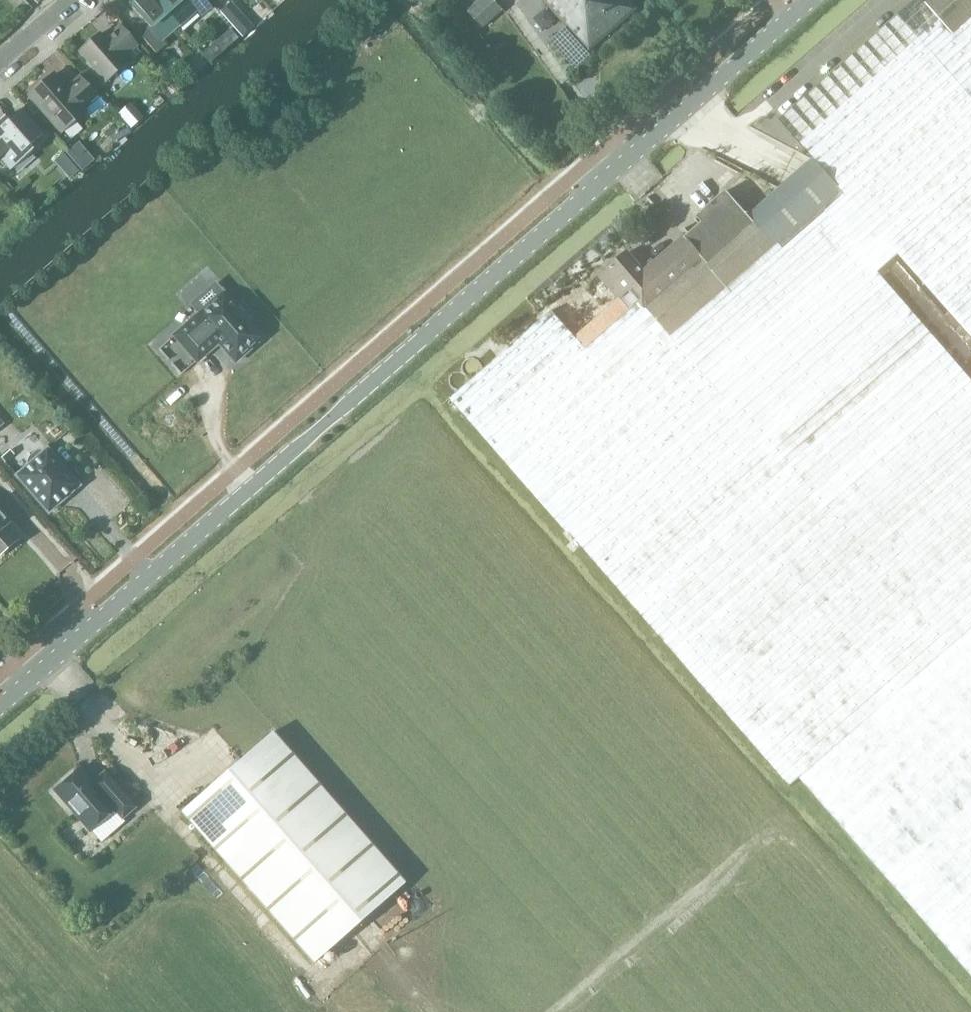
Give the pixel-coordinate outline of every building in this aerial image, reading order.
[(156,0),(135,0),(133,3),(134,4),(131,6),(147,25),(138,33),(157,54),(166,45),(161,39),(178,25),(156,0)] [(178,25),(194,10),(200,16),(210,7),(203,0),(156,0),(178,25)] [(482,29),(502,11),(493,0),(465,0),(460,5),(482,29)] [(588,51),(637,9),(629,0),(543,0),(588,51)] [(926,4),(922,0),(914,0),(779,120),(970,337),(970,0),(931,0),(926,4)] [(231,24),(242,14),(231,1),(219,11),(231,24)] [(79,52),(105,82),(127,63),(123,59),(126,56),(134,49),(137,46),(119,26),(105,38),(101,33),(79,52)] [(138,53),(134,49),(126,56),(130,60),(138,53)] [(53,77),(54,76),(53,75),(30,95),(31,96),(32,95),(36,101),(42,107),(62,130),(61,131),(62,132),(85,112),(83,109),(96,97),(79,77),(65,90),(53,77)] [(103,99),(100,102),(105,107),(108,105),(103,99)] [(36,101),(27,109),(33,115),(42,107),(36,101)] [(0,159),(10,171),(33,151),(29,146),(43,135),(22,110),(3,127),(0,124),(0,159)] [(94,160),(77,142),(65,152),(81,171),(94,160)] [(79,170),(64,153),(54,161),(69,178),(79,170)] [(826,212),(845,195),(814,159),(795,176),(749,216),(727,190),(697,216),(702,222),(685,237),(705,260),(649,309),(648,310),(640,300),(585,348),(552,310),(451,399),(569,535),(570,533),(791,787),(801,778),(970,974),(970,380),(826,212)] [(705,260),(685,237),(647,270),(639,260),(636,263),(627,252),(608,268),(609,269),(600,276),(621,299),(632,289),(635,292),(649,309),(705,260)] [(221,294),(173,336),(195,361),(216,343),(234,363),(261,339),(247,323),(250,321),(238,307),(235,310),(221,294)] [(28,461),(28,465),(14,477),(46,513),(77,486),(45,450),(44,450),(41,450),(36,451),(29,456),(28,461)] [(16,540),(5,526),(9,523),(0,513),(0,555),(16,540)] [(181,812),(314,963),(405,884),(272,733),(181,812)] [(80,769),(54,791),(90,832),(91,831),(102,842),(125,822),(122,819),(135,808),(110,779),(109,780),(98,790),(80,769)]
